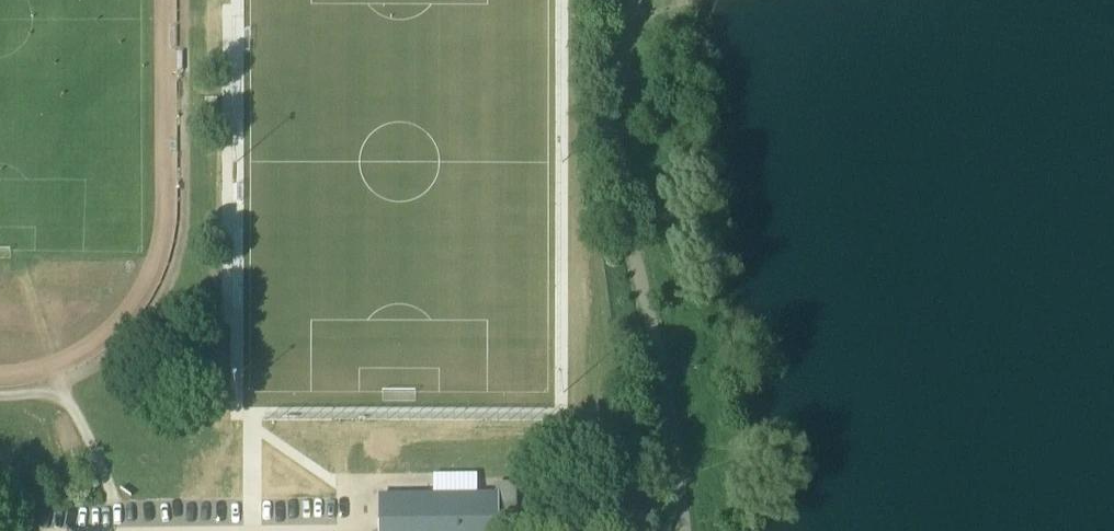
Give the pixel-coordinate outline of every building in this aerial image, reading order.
[(499,495),(499,526),(518,525),(517,485),(499,486),(499,495)] [(499,495),(480,496),(480,530),(500,530),(499,526),(499,495)] [(480,496),(384,497),(385,530),(480,530),(480,496)]
